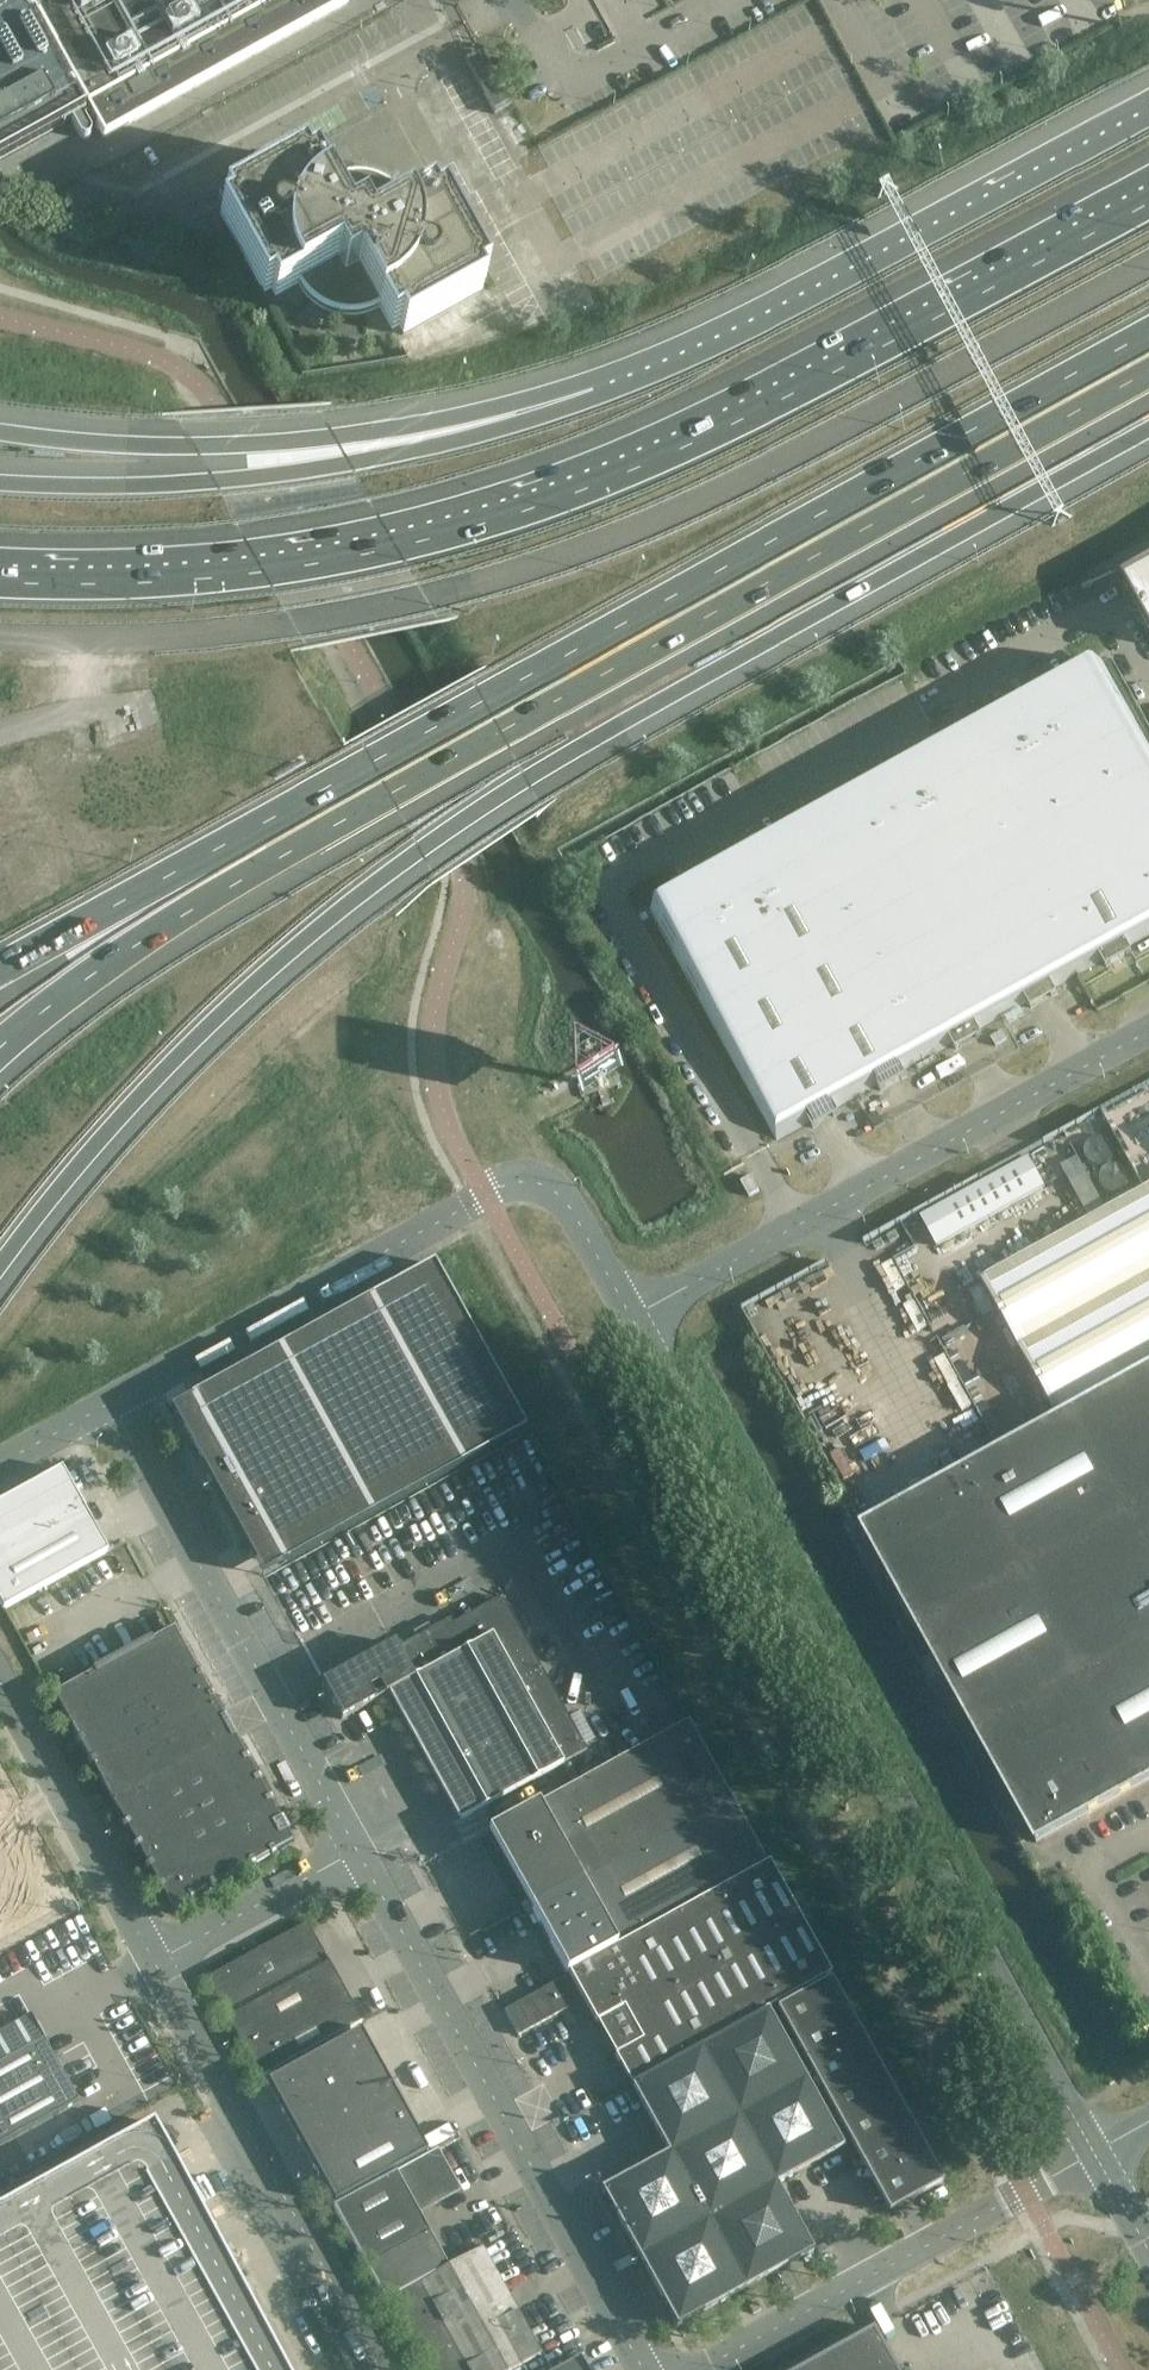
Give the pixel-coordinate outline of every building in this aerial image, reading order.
[(70,118),(78,133),(79,134),(82,136),(85,136),(88,135),(90,133),(91,130),(91,129),(90,126),(85,118),(90,115),(103,138),(103,139),(104,139),(105,139),(347,5),(348,5),(348,4),(346,0),(0,0),(0,156),(70,118)] [(510,105),(481,52),(480,51),(465,60),(495,114),(510,105)] [(486,278),(457,226),(442,200),(435,205),(430,197),(407,210),(404,205),(401,200),(397,196),(393,192),(388,188),(382,185),(377,182),(371,180),(367,180),(360,179),(356,179),(352,179),(348,179),(343,180),(337,182),(332,184),(326,187),(314,163),(306,167),(302,160),(248,190),(242,180),(219,192),(225,203),(223,204),(227,211),(220,216),(264,295),(271,291),(276,298),(298,286),(300,289),(301,291),(302,293),(305,296),(307,299),(312,304),(317,307),(322,311),(328,313),(334,315),(338,316),(342,317),(348,317),(352,317),(359,317),(365,315),(369,314),(375,311),(380,308),(392,331),(400,327),(404,335),(482,290),(478,283),(486,278)] [(1124,583),(1148,628),(1148,569),(1124,583)] [(1104,663),(953,746),(1079,974),(1103,961),(1106,966),(1107,966),(1120,959),(1132,952),(1129,946),(1148,935),(1148,743),(1104,663)] [(1079,974),(953,746),(803,829),(929,1057),(953,1043),(956,1049),(970,1042),(982,1035),(979,1029),(1028,1002),(1031,1008),(1046,1000),(1058,993),(1054,987),(1079,974)] [(929,1057),(803,829),(651,913),(777,1141),(810,1122),(814,1128),(826,1121),(840,1114),(837,1108),(878,1085),(881,1091),(896,1083),(907,1076),(904,1070),(929,1057)] [(760,1191),(752,1176),(741,1182),(750,1197),(760,1191)] [(1144,1189),(981,1279),(1056,1414),(1059,1412),(1062,1418),(1000,1452),(863,1528),(1037,1843),(1045,1838),(1148,1781),(1148,1186),(1144,1189)] [(525,1430),(434,1264),(170,1409),(230,1517),(237,1513),(250,1536),(243,1540),(262,1575),(525,1430)] [(819,1268),(749,1307),(806,1410),(876,1372),(819,1268)] [(62,1469),(0,1503),(0,1603),(3,1609),(108,1552),(62,1469)] [(587,1750),(502,1597),(453,1624),(450,1619),(397,1648),(394,1643),(322,1683),(342,1719),(389,1693),(459,1820),(587,1750)] [(279,1819),(235,1738),(173,1628),(152,1640),(150,1637),(92,1669),(93,1672),(52,1695),(171,1910),(293,1843),(287,1833),(290,1831),(283,1818),(279,1819)] [(532,1910),(732,1800),(688,1721),(488,1832),(532,1910)] [(64,1876),(21,1800),(0,1812),(0,1912),(64,1876)] [(567,1973),(569,1972),(766,1862),(732,1800),(532,1910),(567,1973)] [(831,1974),(769,1862),(767,1863),(766,1862),(569,1972),(596,2022),(624,2007),(642,2041),(615,2056),(631,2085),(831,1974)] [(362,2022),(310,1929),(307,1922),(207,1978),(262,2078),(362,2022)] [(943,2182),(831,1979),(776,2009),(889,2212),(943,2182)] [(517,2030),(570,2009),(559,1982),(507,2003),(517,2030)] [(775,2184),(842,2148),(767,2012),(632,2087),(669,2154),(602,2190),(677,2326),(812,2251),(775,2184)] [(393,2119),(348,2037),(346,2038),(346,2037),(267,2081),(265,2082),(310,2163),(311,2164),(312,2164),(313,2164),(392,2120),(391,2120),(393,2119)] [(44,2039),(0,2063),(0,2145),(79,2101),(44,2039)] [(419,2213),(460,2190),(438,2150),(397,2172),(396,2172),(334,2206),(367,2267),(430,2233),(419,2213)] [(386,2301),(448,2266),(431,2235),(368,2269),(386,2301)] [(448,2266),(386,2301),(424,2369),(512,2369),(541,2354),(482,2248),(448,2266)] [(899,2366),(878,2329),(804,2369),(901,2369),(899,2366)] [(580,2357),(556,2369),(587,2369),(580,2357)]
